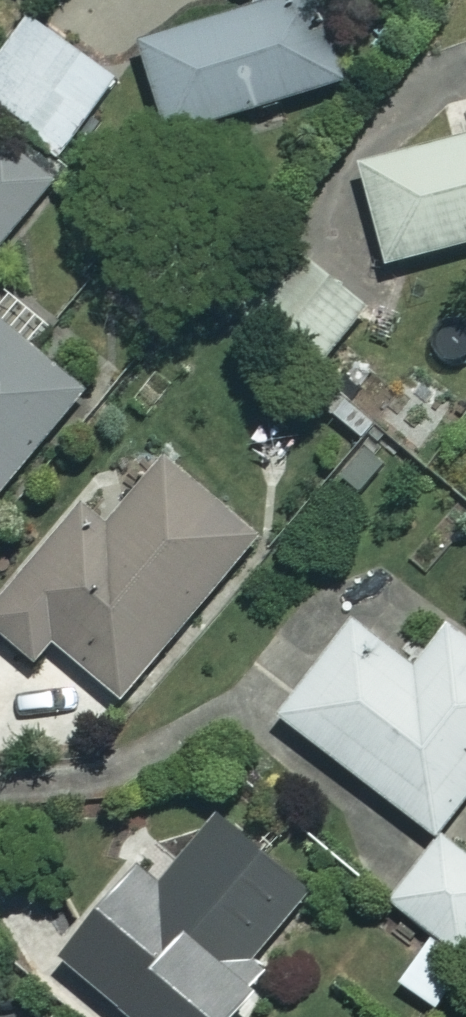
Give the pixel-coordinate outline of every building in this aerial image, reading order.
[(311,0),(271,0),(135,47),(167,140),(338,80),(311,0)] [(30,17),(0,56),(0,113),(56,156),(114,80),(30,17)] [(355,166),(380,262),(465,240),(465,137),(355,166)] [(3,140),(0,144),(0,240),(52,184),(3,140)] [(364,309),(289,244),(232,310),(308,375),(364,309)] [(0,332),(0,490),(77,393),(0,332)] [(397,464),(364,437),(329,480),(361,507),(397,464)] [(159,459),(101,527),(78,508),(0,600),(0,639),(31,664),(49,643),(117,701),(253,538),(159,459)] [(344,625),(275,723),(436,837),(465,794),(465,645),(440,627),(409,671),(344,625)] [(213,818),(156,886),(132,865),(50,962),(114,1016),(223,1016),(263,970),(250,959),(304,896),(213,818)] [(465,978),(465,850),(460,858),(436,839),(387,903),(432,937),(397,983),(438,1014),(465,978)]
